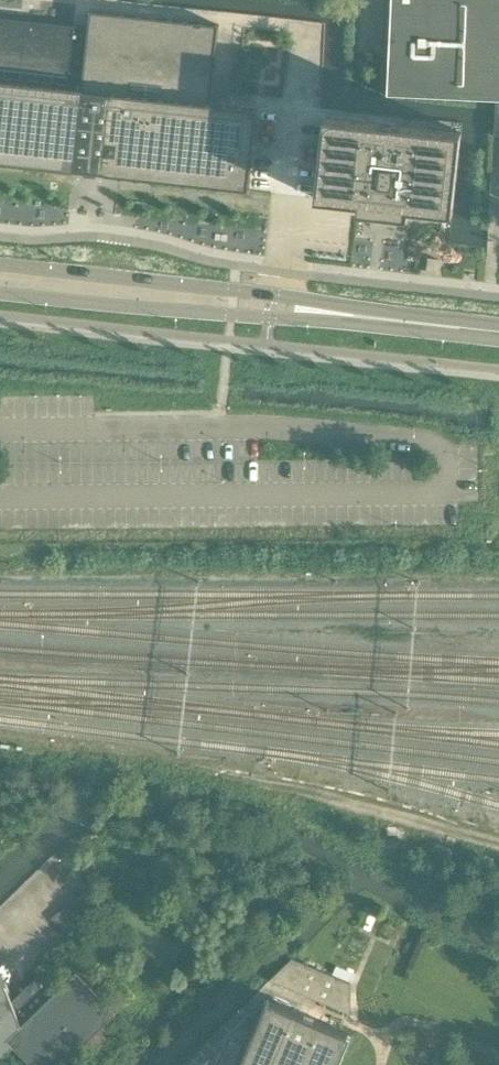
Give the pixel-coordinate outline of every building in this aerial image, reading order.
[(387,97),(498,102),(498,0),(392,0),(388,94),(387,94),(387,97)] [(119,177),(119,178),(249,193),(258,110),(210,104),(219,26),(89,11),(89,15),(90,15),(88,28),(0,18),(0,164),(119,177)] [(325,118),(316,200),(359,204),(358,212),(408,218),(409,210),(452,215),(461,133),(325,118)] [(439,261),(428,260),(426,273),(437,274),(439,261)] [(270,980),(271,981),(351,1015),(351,984),(292,959),(270,980)] [(341,1050),(348,1034),(349,1033),(271,1000),(258,1033),(244,1064),(335,1064),(341,1050)]
